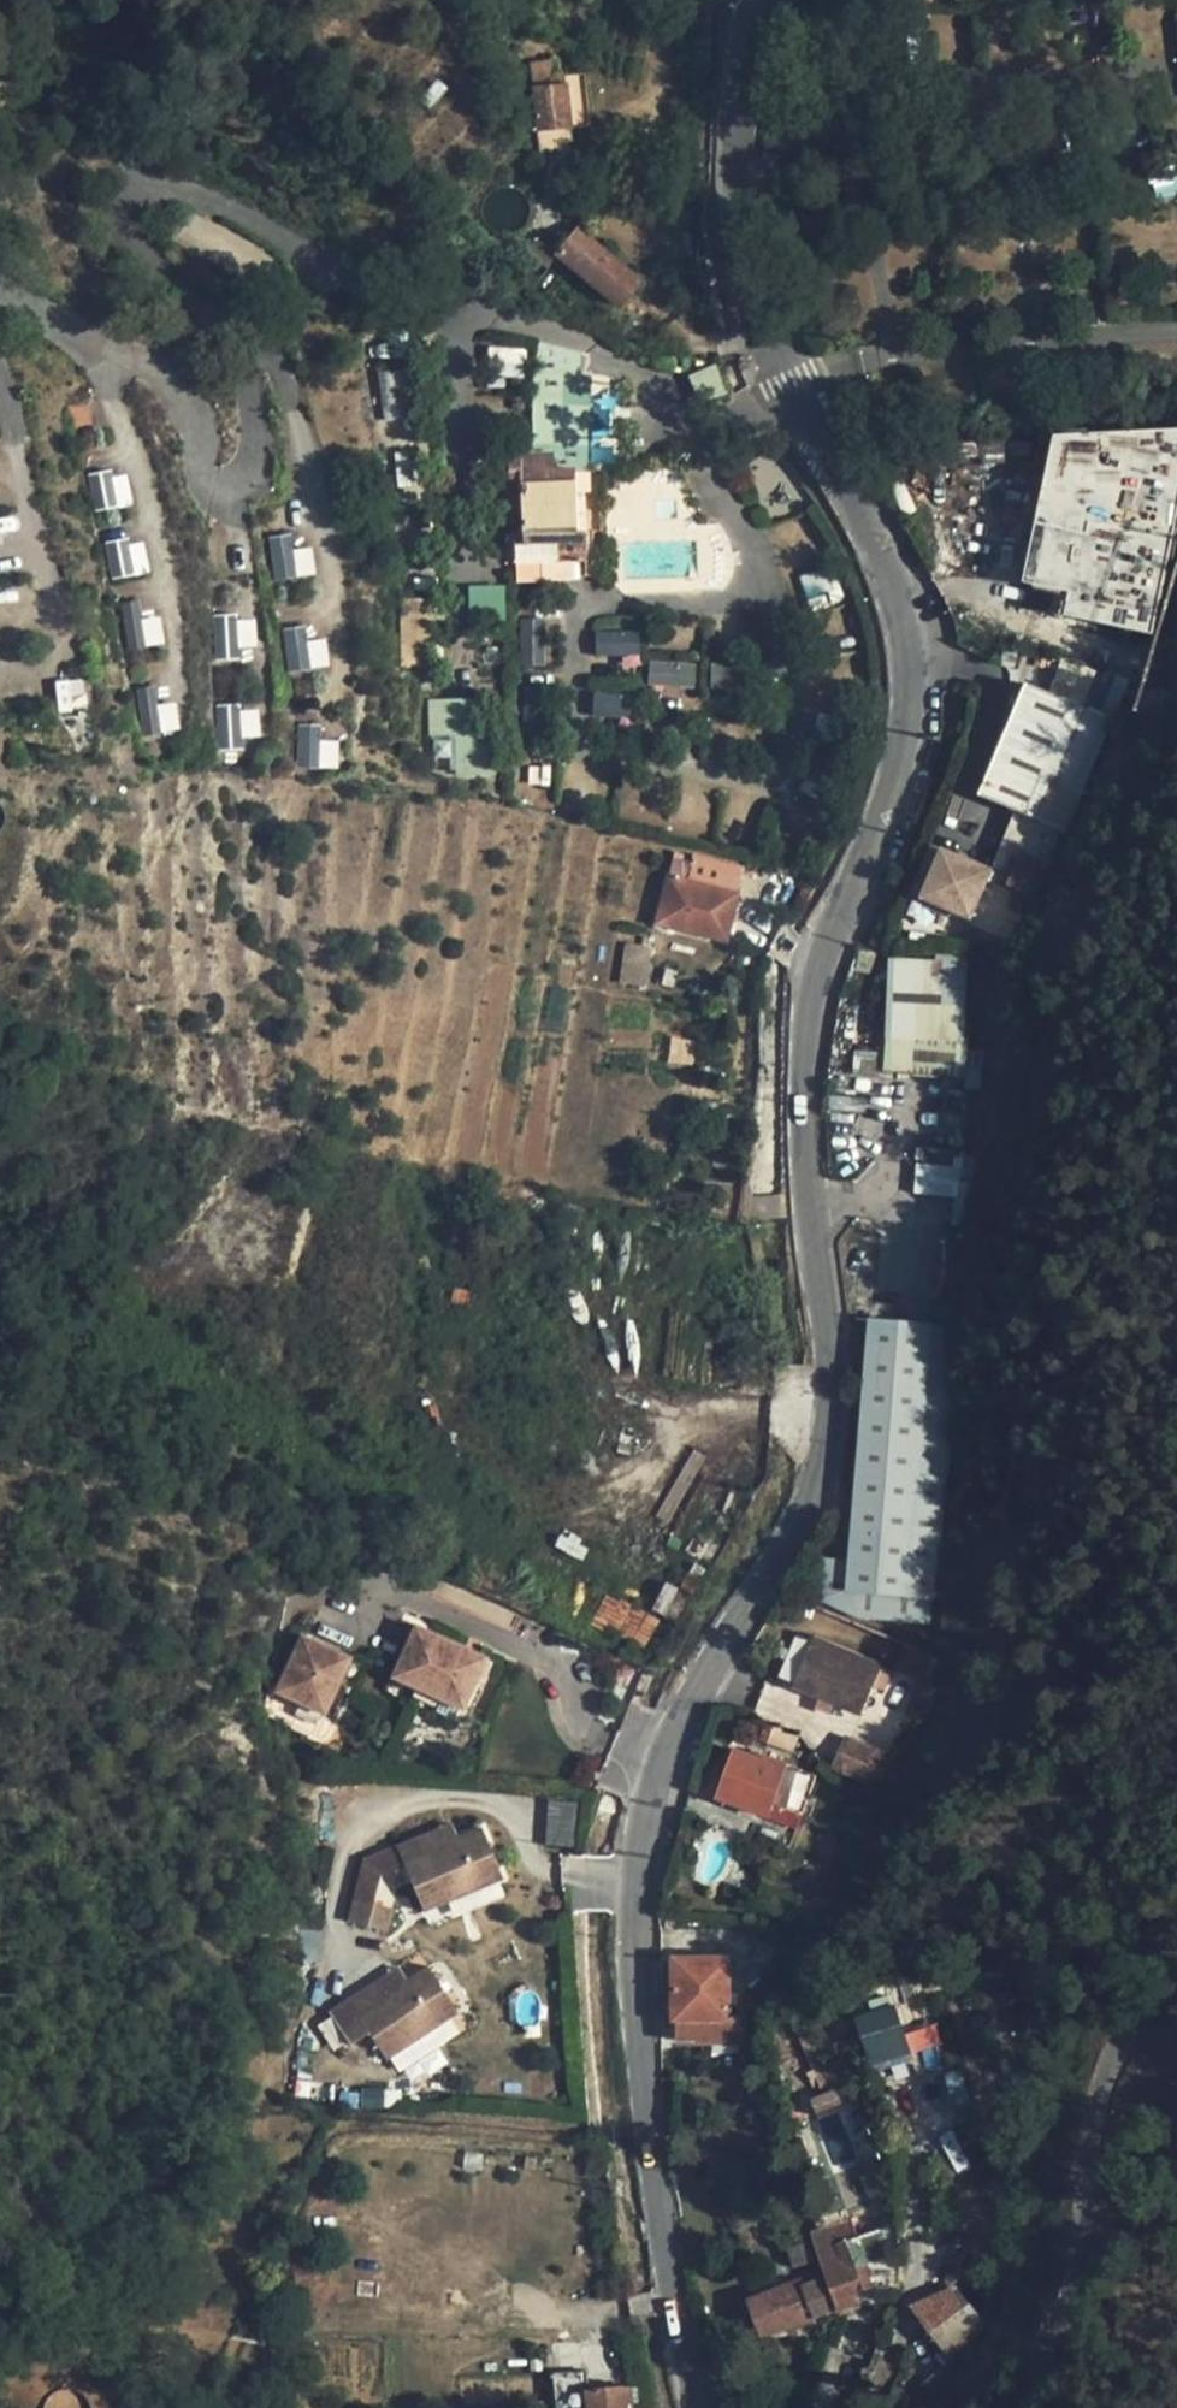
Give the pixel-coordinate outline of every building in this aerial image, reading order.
[(557,58),(529,60),(531,83),(572,80),(571,76),(558,77),(557,58)] [(567,83),(534,87),(540,146),(559,144),(557,129),(571,128),(567,83)] [(639,282),(577,230),(556,253),(619,306),(639,282)] [(577,376),(581,352),(541,342),(537,369),(577,376)] [(489,348),(489,377),(523,377),(523,348),(489,348)] [(716,363),(687,373),(697,403),(726,393),(716,363)] [(554,455),(586,455),(590,377),(577,376),(537,369),(534,369),(533,400),(533,453),(553,452),(554,455)] [(382,413),(396,414),(399,376),(385,375),(382,413)] [(922,445),(923,468),(1026,460),(1026,452),(1064,450),(1065,473),(1113,469),(1118,532),(1121,580),(1126,580),(1119,630),(1161,636),(1168,587),(1176,579),(1176,511),(1171,428),(1166,429),(1166,423),(1151,424),(1151,430),(922,445)] [(554,469),(554,455),(553,452),(533,453),(508,454),(510,528),(521,528),(522,544),(515,544),(515,561),(552,560),(553,578),(587,577),(585,532),(576,532),(573,468),(554,469)] [(1065,473),(1066,511),(1093,534),(1118,532),(1113,469),(1065,473)] [(90,476),(94,509),(130,505),(126,471),(90,476)] [(18,529),(15,513),(0,516),(0,533),(18,529)] [(315,576),(312,546),(294,548),(292,534),(269,536),(273,580),(315,576)] [(147,573),(144,539),(106,542),(109,577),(147,573)] [(526,568),(516,569),(517,597),(527,597),(526,568)] [(503,619),(504,586),(469,585),(468,618),(503,619)] [(127,649),(163,646),(160,616),(139,617),(138,600),(122,601),(127,649)] [(253,618),(214,619),(215,652),(254,652),(253,618)] [(329,666),(324,638),(305,641),(302,626),(281,629),(288,672),(329,666)] [(595,654),(640,653),(639,629),(595,630),(595,654)] [(443,635),(433,636),(434,666),(443,666),(443,635)] [(403,636),(403,667),(434,666),(433,636),(403,636)] [(650,658),(648,682),(694,686),(697,662),(650,658)] [(1024,681),(979,794),(1062,827),(1108,714),(1024,681)] [(156,703),(154,685),(136,687),(141,736),(179,732),(176,701),(156,703)] [(952,790),(972,797),(1009,697),(988,690),(952,790)] [(594,715),(621,715),(621,691),(593,691),(594,715)] [(474,747),(474,699),(432,700),(432,734),(455,734),(456,775),(492,775),(492,747),(474,747)] [(259,742),(256,705),(214,708),(217,745),(259,742)] [(338,767),(337,731),(296,732),(297,768),(338,767)] [(942,849),(922,897),(971,918),(992,870),(942,849)] [(689,881),(737,894),(744,868),(695,856),(694,862),(689,881)] [(726,939),(737,894),(689,881),(694,862),(673,857),(656,922),(726,939)] [(621,983),(647,984),(649,947),(623,945),(621,983)] [(865,950),(847,946),(844,958),(863,962),(865,950)] [(968,1038),(961,1038),(963,959),(937,957),(937,962),(888,960),(885,1038),(883,1072),(965,1078),(968,1038)] [(834,1030),(833,1049),(858,1051),(859,1032),(834,1030)] [(879,1058),(854,1056),(853,1073),(878,1075),(879,1058)] [(959,1196),(961,1153),(917,1150),(914,1193),(959,1196)] [(929,1323),(954,1326),(957,1291),(932,1289),(929,1323)] [(850,1546),(846,1591),(933,1599),(954,1326),(929,1323),(869,1318),(850,1546)] [(850,1546),(827,1544),(823,1602),(845,1611),(846,1591),(850,1546)] [(933,1599),(846,1591),(845,1611),(932,1619),(933,1599)] [(409,1623),(386,1674),(410,1685),(433,1634),(409,1623)] [(457,1644),(433,1634),(410,1685),(434,1695),(457,1644)] [(295,1635),(285,1659),(333,1680),(344,1656),(295,1635)] [(882,1667),(814,1638),(794,1685),(862,1714),(882,1667)] [(481,1654),(457,1644),(434,1695),(458,1706),(481,1654)] [(333,1680),(285,1659),(270,1691),(319,1713),(333,1680)] [(845,1737),(832,1767),(862,1780),(875,1750),(845,1737)] [(769,1817),(788,1765),(765,1756),(764,1759),(735,1748),(716,1797),(769,1817)] [(875,1750),(862,1780),(879,1787),(891,1757),(875,1750)] [(548,1800),(545,1844),(572,1846),(575,1802),(548,1800)] [(457,1837),(451,1822),(364,1858),(354,1898),(369,1901),(377,1870),(402,1859),(457,1837)] [(503,1877),(482,1826),(457,1837),(402,1859),(423,1910),(503,1877)] [(750,1836),(746,1845),(755,1849),(759,1839),(750,1836)] [(391,1907),(369,1901),(354,1898),(348,1920),(386,1930),(391,1907)] [(729,1958),(674,1958),(674,2019),(711,2019),(728,2019),(729,1958)] [(428,1965),(405,1980),(357,2012),(348,1998),(329,2011),(350,2044),(368,2031),(386,2058),(458,2011),(428,1965)] [(357,2012),(405,1980),(396,1967),(348,1998),(357,2012)] [(939,2009),(861,2022),(868,2050),(943,2036),(939,2009)] [(741,2044),(741,2019),(728,2019),(711,2019),(711,2045),(741,2044)] [(334,2088),(288,2079),(285,2093),(332,2102),(334,2088)] [(391,2108),(393,2085),(361,2084),(360,2106),(391,2108)] [(856,2112),(819,2128),(836,2166),(873,2149),(856,2112)] [(982,2259),(1020,2239),(988,2180),(958,2196),(966,2210),(957,2216),(982,2259)] [(839,2227),(844,2243),(857,2238),(846,2225),(839,2227)] [(855,2291),(875,2285),(857,2238),(844,2243),(839,2227),(813,2236),(826,2277),(838,2310),(859,2302),(855,2291)] [(787,2247),(793,2268),(814,2262),(808,2242),(787,2247)] [(941,2273),(958,2301),(963,2309),(993,2291),(972,2255),(941,2273)] [(826,2277),(801,2286),(799,2280),(744,2300),(758,2338),(838,2310),(826,2277)] [(978,2332),(963,2309),(958,2301),(949,2306),(941,2294),(917,2305),(952,2352),(978,2332)] [(584,2370),(582,2341),(553,2342),(555,2372),(584,2370)] [(949,2363),(942,2354),(915,2378),(922,2387),(949,2363)] [(555,2373),(558,2407),(629,2407),(628,2404),(627,2386),(588,2389),(587,2371),(555,2373)]
